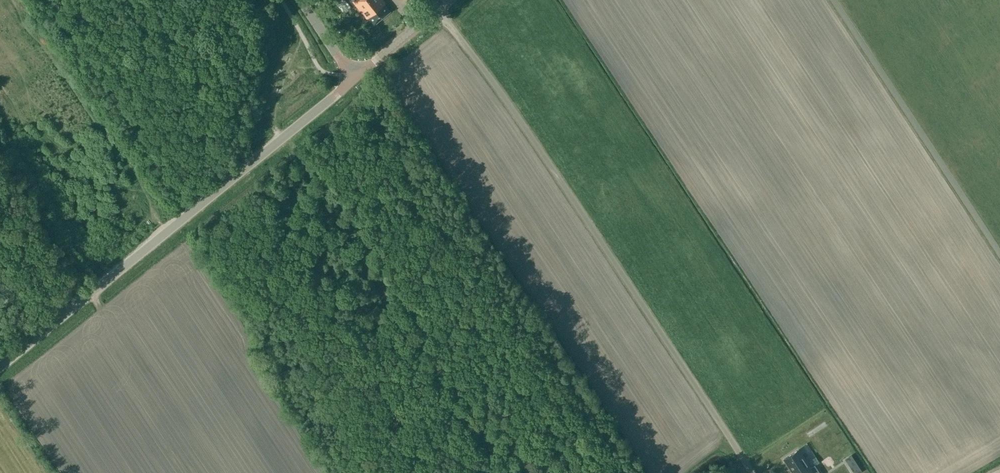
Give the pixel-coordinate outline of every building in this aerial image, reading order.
[(368,17),(374,24),(390,11),(384,4),(386,3),(383,0),(353,0),(353,1),(367,18),(368,17)] [(783,454),(795,472),(821,472),(811,456),(814,454),(806,441),(783,454)] [(861,471),(856,462),(850,466),(855,472),(858,472),(861,471)]
